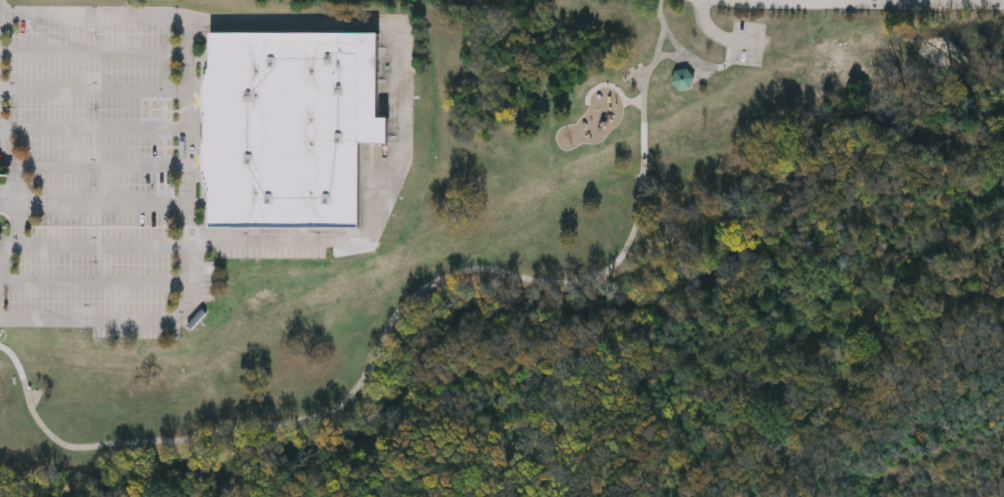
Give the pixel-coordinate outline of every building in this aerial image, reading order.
[(210,36),(210,71),(208,71),(208,85),(204,85),(205,175),(209,175),(209,189),(212,189),(212,228),(363,227),(363,143),(391,142),(390,118),(381,118),(380,34),(210,36)] [(676,69),(687,67),(694,76),(690,87),(679,89),(672,80),(676,69)]
